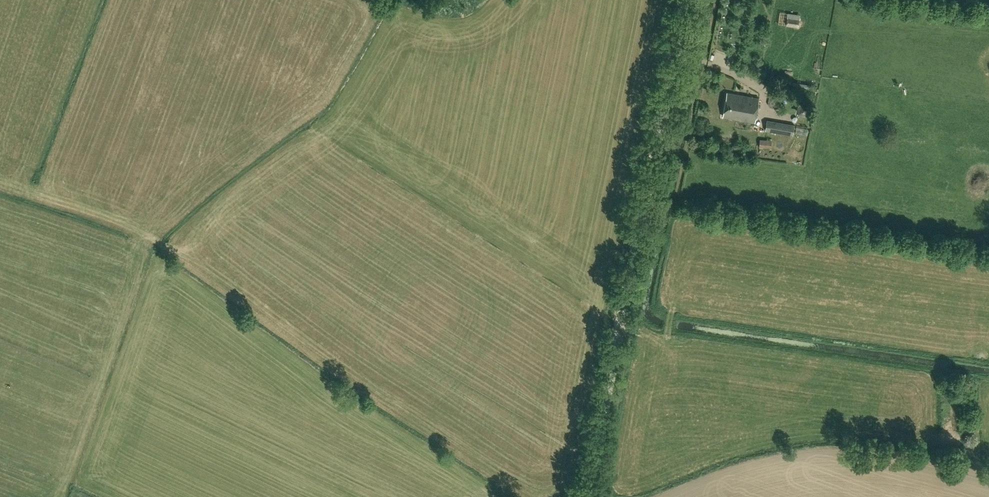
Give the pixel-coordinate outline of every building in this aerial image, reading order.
[(786,26),(798,27),(799,19),(787,18),(786,26)] [(759,99),(727,93),(723,117),(755,122),(759,99)] [(770,93),(768,104),(769,107),(778,108),(781,95),(770,93)] [(794,125),(767,121),(765,130),(793,135),(794,125)] [(760,139),(759,147),(771,149),(772,141),(760,139)]
